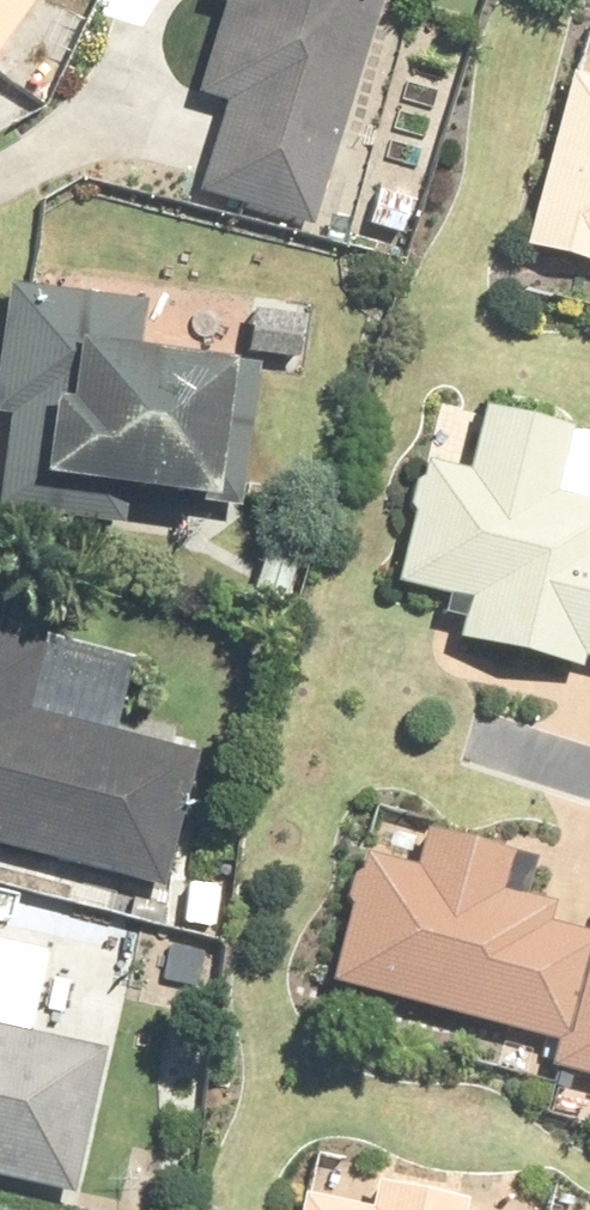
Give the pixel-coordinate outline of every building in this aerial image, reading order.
[(35,0),(0,0),(0,49),(35,0)] [(381,0),(206,0),(227,7),(197,100),(226,109),(199,195),(309,229),(381,0)] [(560,82),(515,255),(589,274),(589,89),(560,82)] [(6,284),(0,326),(0,414),(12,416),(0,499),(0,507),(112,524),(117,493),(239,511),(259,371),(138,353),(145,304),(6,284)] [(253,306),(248,357),(301,362),(306,311),(253,306)] [(455,641),(580,671),(583,658),(589,660),(589,506),(557,498),(572,434),(484,413),(470,475),(421,463),(392,588),(463,605),(455,641)] [(164,891),(199,757),(25,713),(41,648),(0,638),(0,849),(164,891)] [(329,985),(554,1041),(545,1076),(589,1087),(589,935),(551,926),(557,903),(502,890),(511,854),(423,832),(414,868),(362,855),(329,985)] [(72,1196),(104,1050),(0,1028),(0,1180),(72,1196)] [(299,1209),(464,1209),(465,1203),(374,1184),(369,1209),(302,1196),(299,1209)]
